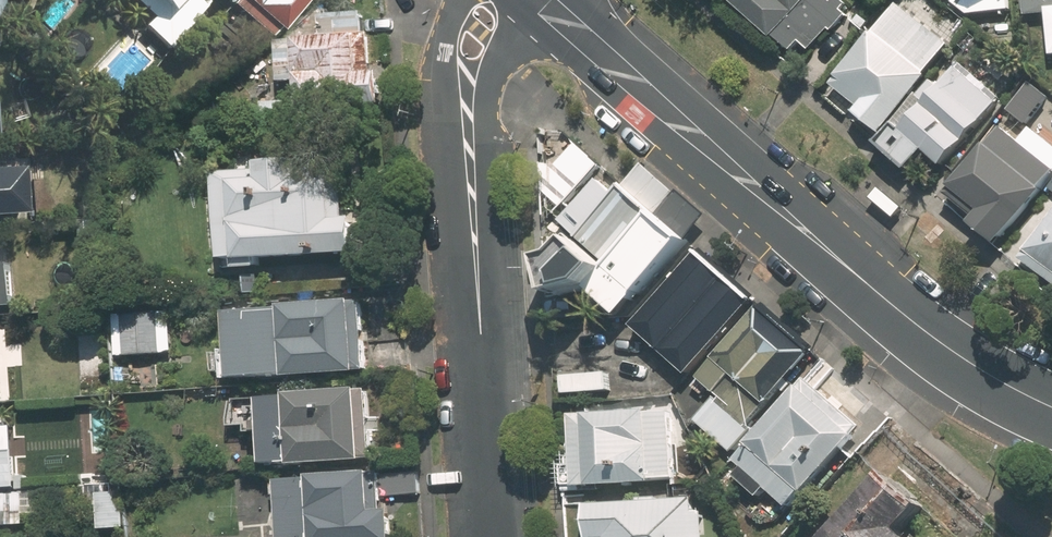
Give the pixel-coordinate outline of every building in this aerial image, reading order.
[(150,13),(142,22),(172,50),(210,7),(202,0),(136,0),(150,13)] [(278,39),(311,0),(232,0),(278,39)] [(837,0),(742,0),(796,51),(805,41),(815,51),(850,13),(837,0)] [(885,133),(967,31),(928,0),(904,0),(836,85),(864,107),(860,113),(885,133)] [(964,13),(1017,8),(1017,0),(963,0),(964,13)] [(1028,13),(1051,11),(1051,0),(1027,0),(1028,13)] [(293,83),(293,116),(382,115),(382,75),(362,75),(362,18),(316,18),(316,41),(278,41),(278,83),(293,83)] [(946,166),(1004,95),(960,61),(940,84),(938,82),(886,145),(917,170),(931,154),(946,166)] [(1034,80),(1010,109),(1030,126),(1051,99),(1051,94),(1034,80)] [(1051,185),(1051,138),(1039,128),(1028,141),(1009,126),(959,188),(987,211),(977,223),(1003,244),(1051,185)] [(265,171),(224,171),(225,268),(267,267),(267,256),(367,255),(366,206),(349,206),(349,185),(307,185),(307,161),(265,161),(265,171)] [(608,291),(664,228),(606,177),(563,233),(573,270),(602,297),(608,291)] [(1027,259),(1051,277),(1051,223),(1027,259)] [(645,323),(701,260),(664,228),(608,291),(645,323)] [(756,309),(701,260),(645,323),(635,334),(690,383),(698,375),(756,309)] [(18,306),(16,261),(0,261),(0,307),(18,306)] [(366,301),(231,313),(237,383),(372,371),(366,301)] [(173,308),(117,311),(120,359),(176,356),(173,308)] [(756,309),(698,375),(758,428),(816,361),(756,309)] [(7,404),(6,369),(24,368),(23,342),(3,343),(3,333),(0,333),(0,405),(7,404)] [(869,404),(822,366),(739,458),(749,467),(743,473),(767,495),(772,489),(796,511),(869,431),(855,419),(869,404)] [(378,388),(236,399),(240,438),(268,436),(270,468),(383,460),(378,388)] [(677,408),(575,414),(577,454),(568,455),(570,485),(681,479),(677,408)] [(24,493),(22,426),(0,427),(0,493),(24,493)] [(910,526),(930,502),(891,469),(832,536),(923,536),(910,526)] [(282,536),(401,536),(399,505),(385,506),(383,473),(278,481),(282,536)] [(601,489),(603,531),(582,532),(583,536),(710,536),(708,484),(601,489)] [(130,530),(130,491),(102,491),(101,529),(130,530)] [(0,495),(0,529),(28,528),(27,494),(0,495)]
